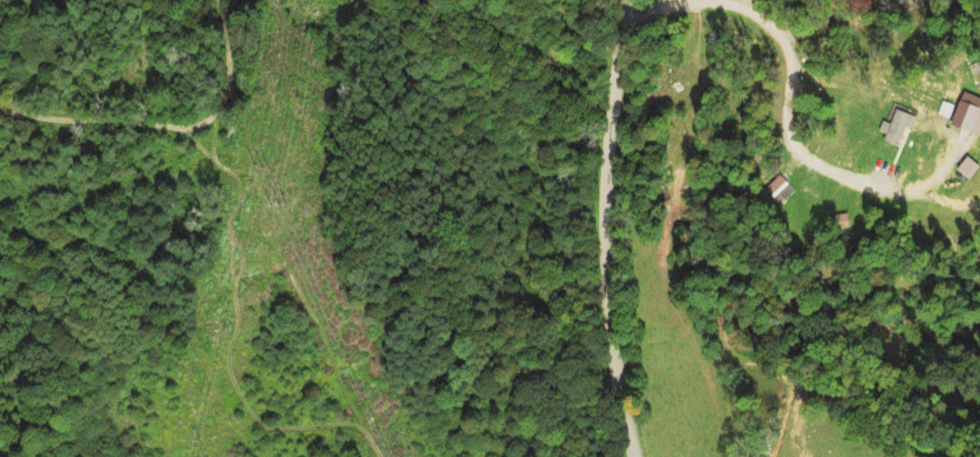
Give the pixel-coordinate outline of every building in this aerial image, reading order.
[(974,157),(979,162),(979,175),(976,180),(964,170),(974,157)]
